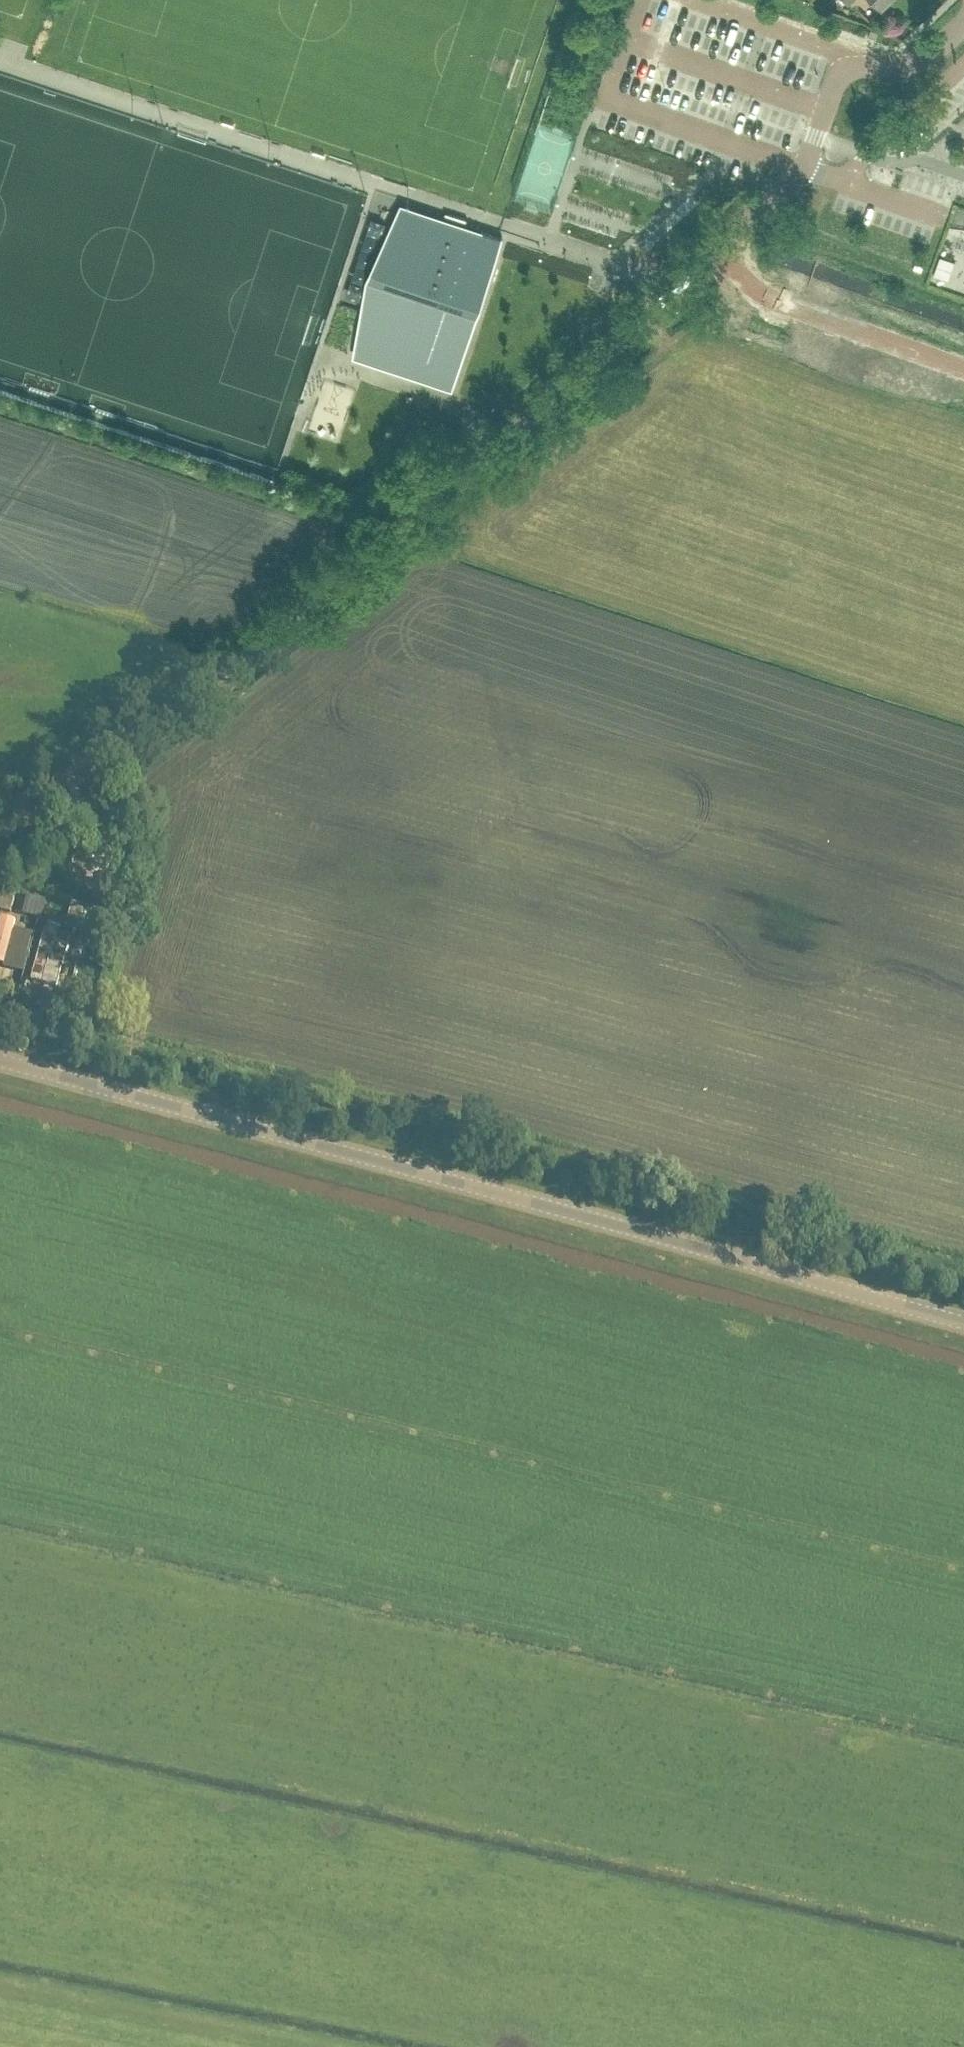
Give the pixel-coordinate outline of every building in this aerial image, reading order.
[(565,100),(563,114),(579,116),(580,102),(565,100)] [(538,140),(527,174),(585,193),(591,177),(635,192),(645,161),(611,150),(607,162),(538,140)] [(554,240),(621,253),(626,228),(589,220),(589,219),(578,216),(582,196),(564,192),(554,240)] [(450,386),(500,235),(482,229),(481,231),(405,205),(355,355),(450,386)] [(932,277),(947,281),(953,263),(937,258),(932,277)] [(0,900),(0,912),(9,914),(14,894),(2,891),(0,900)] [(92,920),(95,909),(71,902),(69,909),(64,929),(76,932),(80,917),(92,920)] [(14,979),(28,925),(3,918),(0,931),(0,975),(14,979)] [(55,989),(70,936),(43,929),(29,983),(55,989)]
